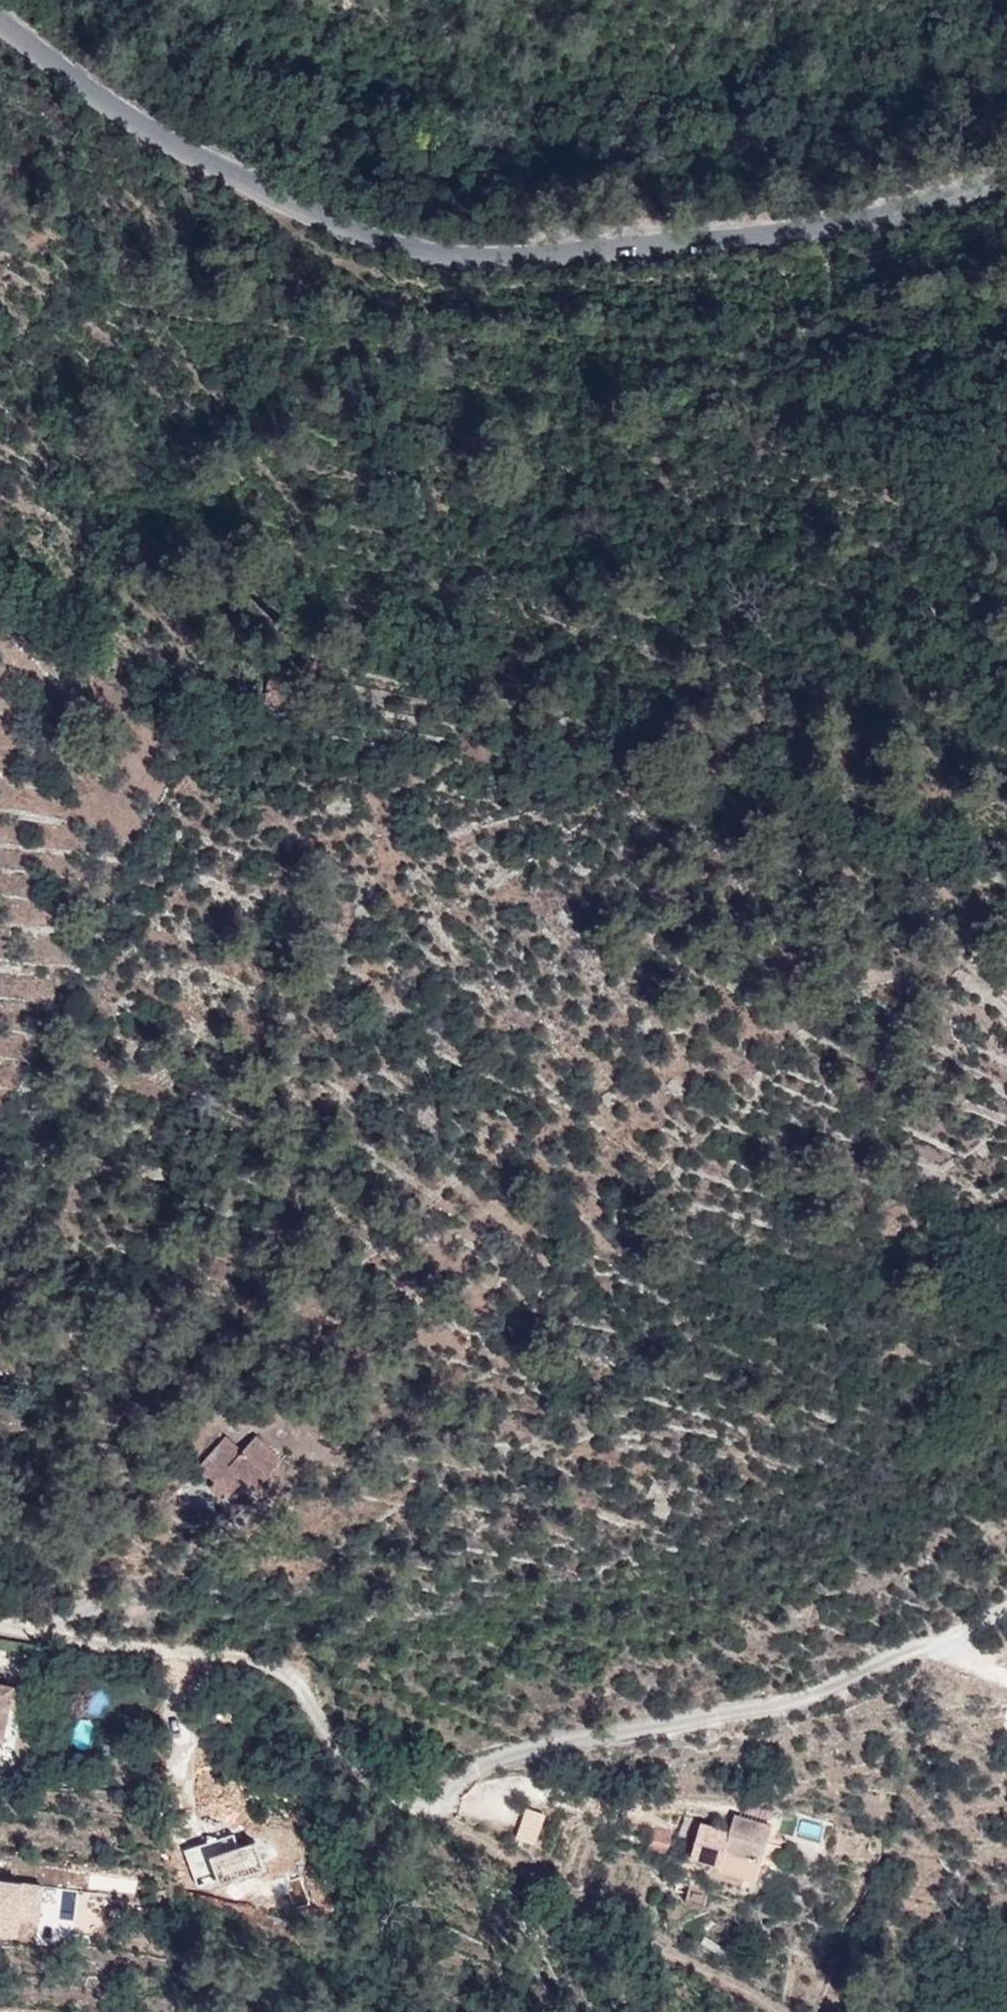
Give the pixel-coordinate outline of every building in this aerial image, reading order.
[(283,1460),(256,1436),(243,1451),(226,1436),(199,1466),(216,1480),(211,1486),(225,1499),(241,1482),(237,1479),(242,1474),(257,1488),(283,1460)] [(0,1684),(0,1740),(3,1740),(10,1705),(14,1687),(0,1684)] [(24,1708),(27,1690),(14,1687),(10,1705),(24,1708)] [(535,1848),(546,1815),(525,1809),(514,1841),(535,1848)] [(772,1827),(735,1815),(719,1869),(756,1880),(772,1827)] [(672,1834),(654,1830),(649,1849),(667,1854),(672,1834)]
